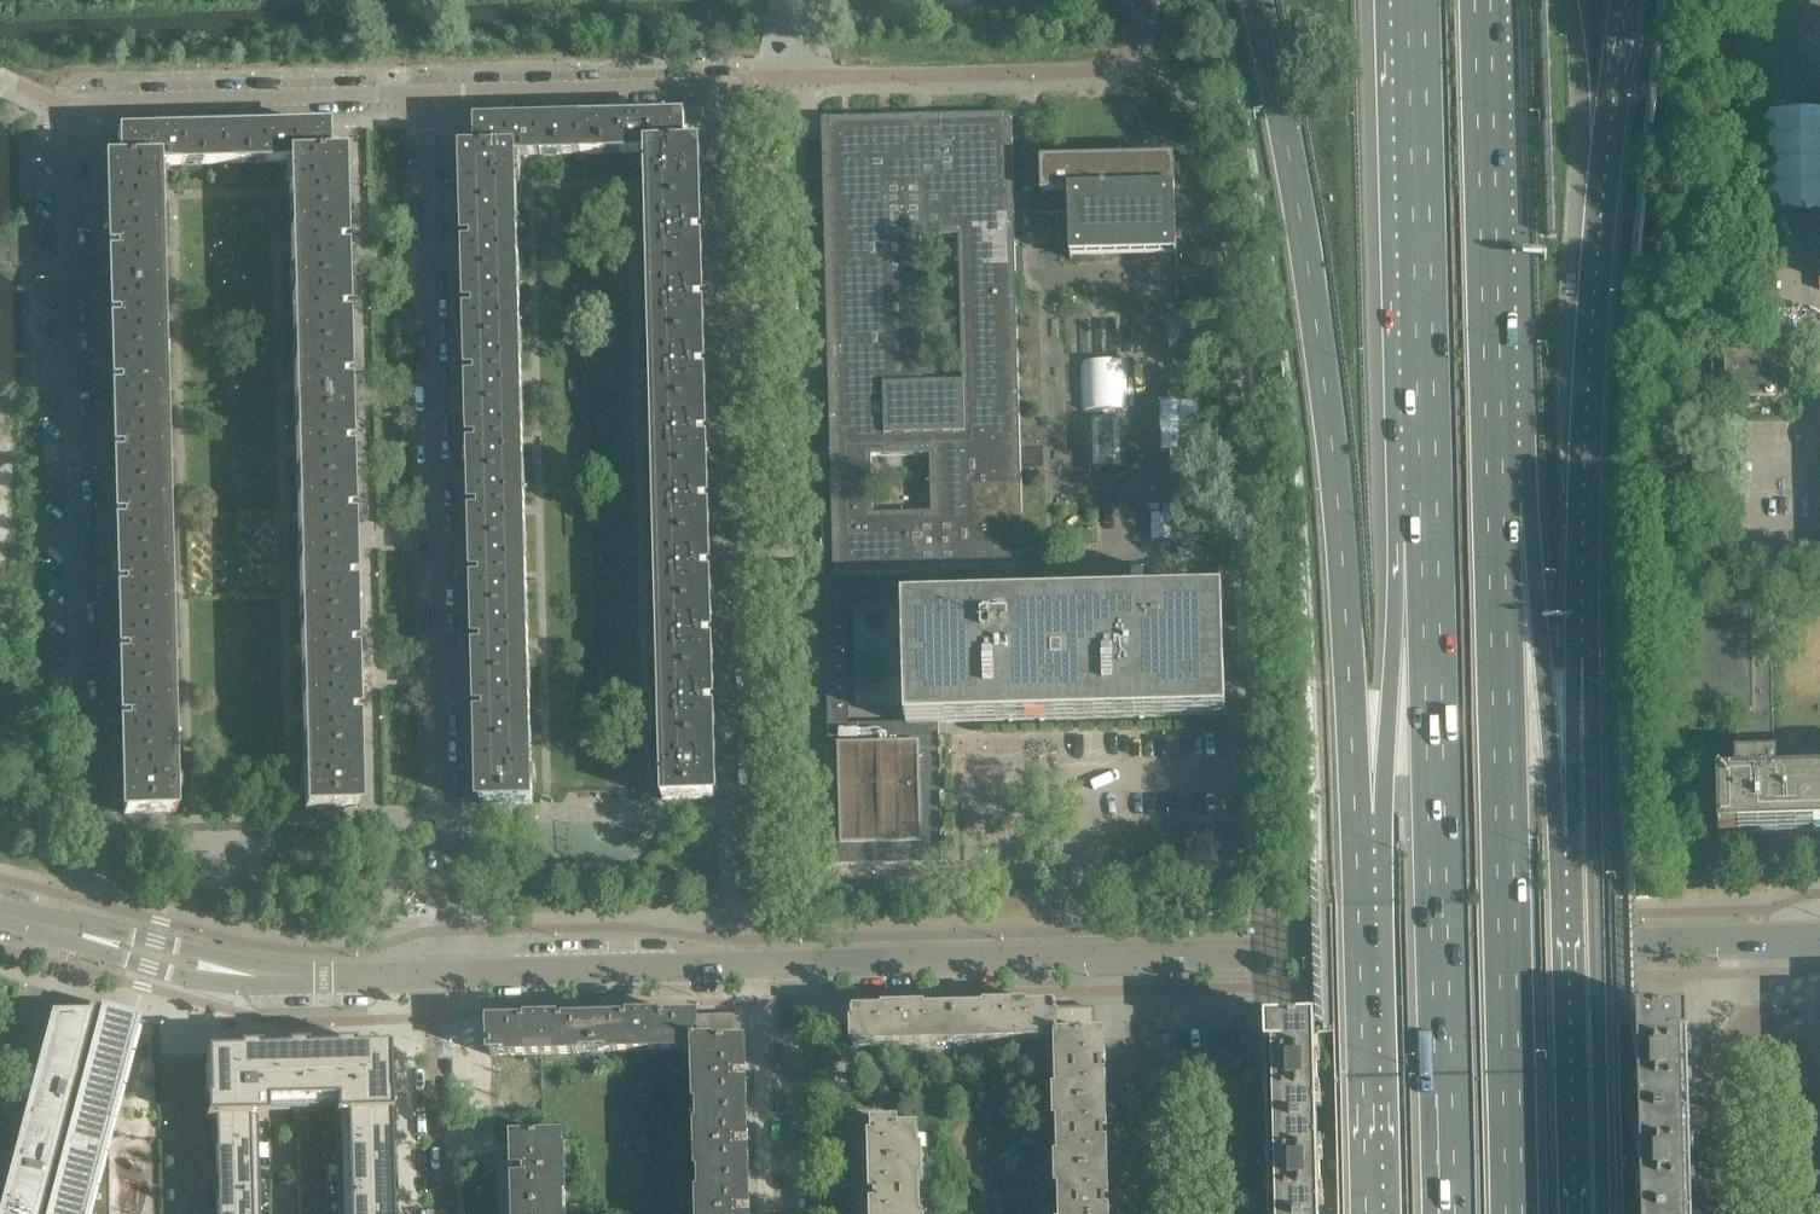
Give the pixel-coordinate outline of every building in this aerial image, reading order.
[(703,51),(703,37),(684,37),(684,52),(703,51)] [(829,744),(832,865),(943,862),(939,724),(980,723),(1056,721),(1227,716),(1223,595),(1015,601),(1015,572),(1025,572),(1015,215),(1070,214),(1071,254),(1177,252),(1175,158),(1041,161),(1042,193),(1014,193),(1012,114),(822,119),(832,515),(823,515),(824,577),(913,574),(914,603),(904,603),(907,724),(917,724),(918,742),(850,744),(849,725),(834,726),(834,744),(829,744)] [(686,144),(686,120),(581,122),(582,158),(585,157),(585,154),(647,153),(647,146),(686,145),(686,144)] [(582,158),(581,122),(476,125),(476,150),(476,151),(515,150),(515,156),(516,156),(577,154),(578,158),(582,158)] [(329,155),(329,154),(328,129),(223,132),(224,167),(228,167),(228,164),(279,162),(279,168),(285,168),(285,162),(289,162),(290,162),(290,156),(329,155)] [(224,167),(223,132),(118,135),(119,160),(158,159),(158,166),(159,166),(162,166),(162,171),(169,171),(169,166),(220,164),(220,167),(224,167)] [(699,203),(698,164),(697,144),(686,144),(686,145),(647,146),(647,153),(648,204),(699,203)] [(518,208),(516,156),(515,156),(515,150),(476,151),(476,150),(465,150),(467,209),(518,208)] [(341,213),(340,174),(340,154),(329,154),(329,155),(290,156),(290,162),(289,162),(290,214),(341,213)] [(160,218),(159,166),(158,166),(158,159),(119,160),(108,160),(109,219),(160,218)] [(700,270),(699,231),(699,203),(648,204),(650,271),(700,270)] [(519,275),(518,236),(518,208),(467,209),(469,276),(519,275)] [(343,280),(341,213),(290,214),(292,281),(343,280)] [(162,285),(161,246),(160,218),(109,219),(111,286),(162,285)] [(702,337),(701,298),(700,270),(650,271),(651,338),(702,337)] [(521,342),(520,303),(519,275),(469,276),(470,343),(521,342)] [(345,347),(343,280),(292,281),(294,348),(345,347)] [(164,352),(163,313),(162,285),(111,286),(113,353),(164,352)] [(1751,349),(1751,333),(1720,333),(1720,332),(1711,332),(1712,361),(1725,361),(1725,350),(1751,349)] [(704,404),(703,365),(702,337),(651,338),(653,405),(704,404)] [(523,409),(522,370),(521,342),(470,343),(472,410),(523,409)] [(346,414),(345,347),(294,348),(296,415),(346,414)] [(1776,396),(1775,354),(1751,355),(1751,349),(1725,350),(1725,361),(1726,390),(1726,392),(1751,391),(1751,396),(1776,396)] [(165,419),(164,380),(164,352),(113,353),(114,420),(165,419)] [(1726,412),(1726,392),(1726,390),(1713,390),(1713,412),(1726,412)] [(1201,447),(1199,401),(1165,402),(1166,448),(1201,447)] [(706,471),(705,432),(704,404),(653,405),(655,472),(706,471)] [(525,476),(524,439),(523,409),(472,410),(474,477),(525,476)] [(348,481),(346,414),(296,415),(297,482),(348,481)] [(167,486),(166,448),(165,419),(114,420),(116,487),(167,486)] [(707,538),(706,499),(706,471),(655,472),(657,539),(707,538)] [(1178,475),(1177,508),(1185,509),(1186,475),(1178,475)] [(526,543),(525,504),(525,476),(474,477),(476,544),(526,543)] [(350,548),(348,481),(297,482),(299,549),(350,548)] [(169,553),(168,513),(167,486),(116,487),(118,554),(169,553)] [(1195,538),(1195,514),(1170,515),(1171,539),(1195,538)] [(709,605),(708,566),(707,538),(657,539),(658,606),(709,605)] [(528,610),(527,572),(526,543),(476,544),(477,611),(528,610)] [(352,615),(350,548),(299,549),(301,616),(352,615)] [(170,620),(169,581),(169,553),(118,554),(120,621),(170,620)] [(711,672),(710,633),(709,605),(658,606),(660,673),(711,672)] [(846,607),(825,607),(827,706),(849,706),(846,607)] [(1776,778),(1775,762),(1774,762),(1771,620),(1751,621),(1751,609),(1686,611),(1689,715),(1738,714),(1738,763),(1736,763),(1737,779),(1718,780),(1719,834),(1819,831),(1819,777),(1776,778)] [(530,677),(529,639),(528,610),(477,611),(479,679),(530,677)] [(353,682),(352,615),(301,616),(303,683),(353,682)] [(172,687),(171,649),(170,620),(120,621),(121,688),(172,687)] [(713,739),(712,700),(711,672),(660,673),(662,740),(713,739)] [(532,744),(531,706),(530,677),(479,679),(481,746),(532,744)] [(355,749),(353,682),(303,683),(304,750),(355,749)] [(174,754),(173,715),(172,687),(121,688),(123,755),(174,754)] [(714,798),(713,767),(713,739),(662,740),(663,799),(714,798)] [(533,803),(532,744),(481,746),(482,804),(533,803)] [(357,808),(356,768),(355,749),(304,750),(306,809),(357,808)] [(175,813),(174,754),(123,755),(125,814),(175,813)] [(135,1028),(136,1028),(138,1019),(89,1006),(86,1015),(60,1015),(59,1015),(53,1015),(30,1100),(33,1101),(17,1158),(15,1158),(0,1213),(110,1213),(110,1130),(108,1129),(135,1028)] [(1095,1037),(1094,1008),(1058,1009),(1055,1009),(1015,1010),(1015,1008),(997,1008),(997,1011),(955,1012),(956,1038),(974,1037),(974,1043),(1048,1041),(1057,1041),(1057,1039),(1103,1038),(1103,1037),(1095,1037)] [(956,1038),(955,1012),(913,1013),(913,1011),(896,1011),(896,1013),(856,1014),(852,1014),(853,1046),(896,1045),(929,1044),(938,1044),(937,1038),(956,1038)] [(1689,1120),(1688,1059),(1686,1013),(1638,1015),(1641,1121),(1689,1120)] [(740,1042),(739,1018),(653,1020),(653,1017),(637,1017),(637,1020),(594,1022),(594,1048),(611,1047),(611,1052),(692,1050),(696,1050),(696,1048),(745,1047),(745,1043),(743,1042),(740,1042)] [(594,1048),(594,1022),(551,1023),(550,1020),(534,1020),(534,1023),(490,1024),(491,1056),(544,1054),(578,1053),(578,1048),(594,1048)] [(1318,1130),(1316,1056),(1315,1049),(1315,1025),(1266,1026),(1268,1070),(1269,1131),(1318,1130)] [(1101,1077),(1100,1067),(1104,1066),(1103,1038),(1057,1039),(1057,1041),(1058,1094),(1059,1094),(1060,1107),(1105,1106),(1104,1077),(1101,1077)] [(238,1050),(238,1053),(206,1054),(207,1100),(205,1100),(206,1121),(214,1121),(217,1213),(259,1213),(257,1119),(265,1119),(266,1113),(334,1111),(337,1213),(393,1213),(390,1095),(389,1094),(387,1049),(354,1050),(354,1047),(333,1047),(333,1051),(307,1052),(307,1048),(285,1048),(285,1050),(285,1052),(259,1053),(259,1049),(238,1050)] [(741,1087),(741,1076),(746,1076),(745,1047),(696,1048),(696,1050),(698,1116),(747,1115),(746,1086),(741,1087)] [(1102,1145),(1102,1134),(1105,1134),(1105,1106),(1060,1107),(1060,1121),(1059,1121),(1060,1161),(1061,1161),(1061,1174),(1106,1173),(1106,1145),(1102,1145)] [(743,1154),(743,1144),(748,1144),(747,1115),(698,1116),(700,1184),(749,1183),(748,1154),(743,1154)] [(1690,1158),(1689,1120),(1641,1121),(1643,1213),(1692,1213),(1690,1158)] [(919,1152),(919,1131),(899,1131),(899,1126),(876,1126),(877,1139),(873,1139),(874,1167),(919,1166),(918,1152),(919,1152)] [(1318,1130),(1269,1131),(1271,1213),(1320,1213),(1318,1130)] [(566,1209),(565,1175),(564,1141),(546,1141),(515,1142),(516,1172),(521,1171),(521,1182),(516,1182),(517,1211),(566,1209)] [(920,1199),(920,1179),(919,1179),(919,1166),(874,1167),(875,1195),(878,1195),(878,1206),(875,1206),(875,1213),(921,1213),(920,1199)] [(1104,1202),(1107,1202),(1106,1173),(1061,1174),(1062,1188),(1061,1188),(1061,1208),(1061,1213),(1107,1213),(1104,1213),(1104,1202)] [(744,1211),(749,1211),(749,1183),(700,1184),(700,1213),(744,1213),(744,1211)]
